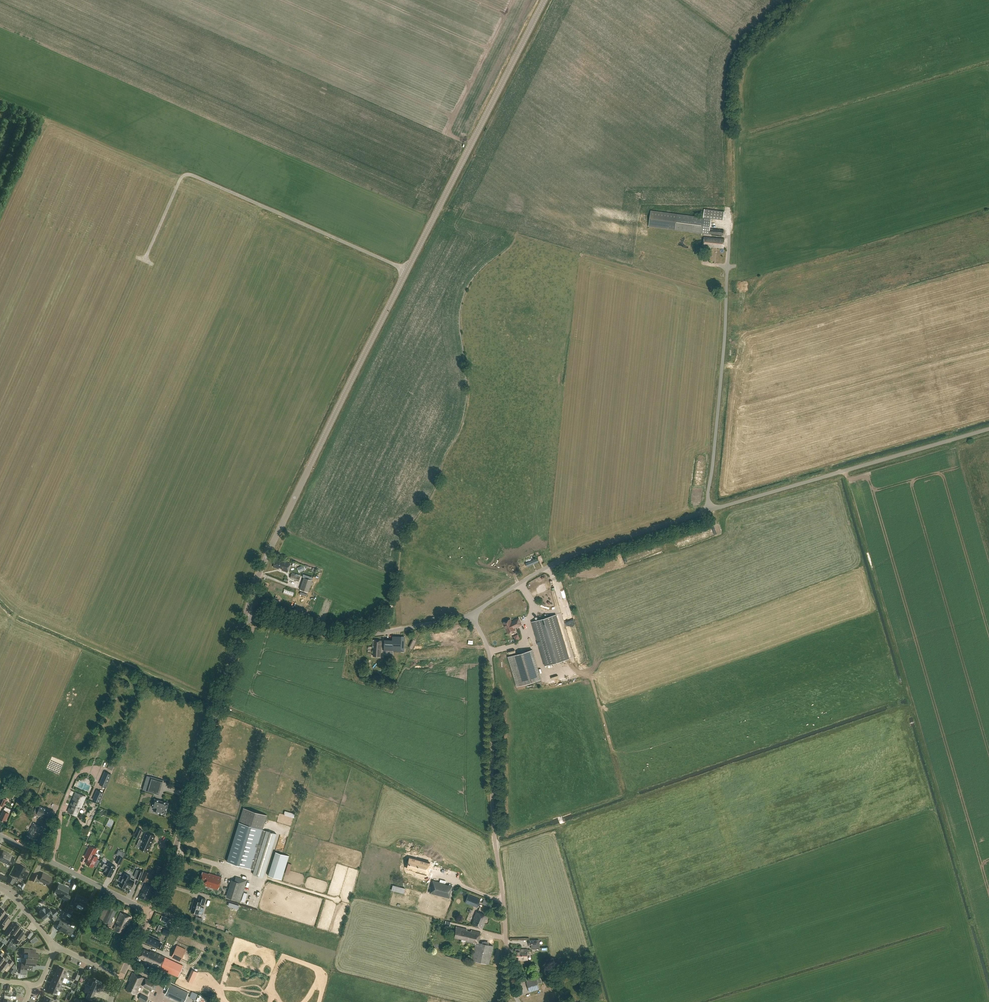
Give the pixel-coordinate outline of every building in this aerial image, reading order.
[(724,211),(705,209),(704,217),(723,220),(724,211)] [(711,218),(677,214),(651,210),(650,217),(649,226),(649,227),(675,230),(675,229),(709,234),(711,218)] [(724,239),(704,237),(703,246),(724,248),(724,239)] [(291,564),(277,559),(274,567),(279,569),(280,567),(283,568),(282,570),(288,572),(291,564)] [(539,562),(537,559),(526,563),(527,567),(539,562)] [(300,576),(292,572),(290,578),(298,581),(300,576)] [(312,580),(304,578),(300,589),(308,592),(311,585),(312,585),(313,582),(311,582),(312,580)] [(569,658),(556,615),(532,622),(538,642),(540,642),(541,645),(539,646),(545,666),(569,658)] [(522,625),(519,618),(514,621),(515,622),(512,623),(510,619),(503,623),(508,633),(510,632),(511,633),(513,632),(513,631),(515,630),(515,628),(522,625)] [(404,637),(393,636),(393,640),(384,640),(384,651),(400,651),(400,646),(404,647),(404,637)] [(381,641),(373,640),(372,646),(374,646),(373,656),(380,656),(381,641)] [(541,679),(533,650),(508,657),(517,686),(541,679)] [(111,774),(104,772),(99,784),(106,787),(111,774)] [(163,780),(151,777),(146,791),(158,794),(163,780)] [(104,793),(97,790),(93,799),(100,802),(104,793)] [(86,796),(76,791),(67,812),(76,816),(80,807),(82,807),(86,796)] [(168,803),(154,799),(152,807),(155,808),(154,811),(155,811),(155,813),(158,814),(159,813),(164,814),(168,803)] [(5,806),(4,810),(3,810),(0,817),(0,819),(5,822),(9,813),(11,809),(5,806)] [(35,815),(49,820),(52,811),(38,806),(35,815)] [(266,815),(243,808),(227,861),(254,870),(253,874),(263,877),(276,834),(266,830),(266,831),(262,830),(266,815)] [(43,827),(33,823),(28,835),(37,839),(40,834),(39,833),(40,830),(41,830),(43,827)] [(138,828),(134,836),(139,838),(142,830),(138,828)] [(155,836),(146,832),(142,840),(143,840),(139,848),(147,852),(151,844),(155,836)] [(97,849),(90,846),(85,856),(89,858),(86,863),(93,867),(98,857),(94,855),(97,849)] [(3,851),(0,858),(0,861),(4,863),(5,862),(12,866),(15,860),(14,859),(15,857),(11,856),(11,857),(8,855),(9,854),(3,851)] [(275,852),(268,876),(281,879),(288,856),(275,852)] [(123,858),(118,855),(115,862),(120,864),(123,858)] [(409,858),(406,869),(415,871),(415,872),(426,875),(429,862),(418,859),(418,860),(409,858)] [(109,863),(104,873),(112,877),(117,867),(109,863)] [(21,864),(15,875),(18,876),(19,875),(25,879),(28,873),(24,871),(27,867),(21,864)] [(139,871),(136,870),(134,876),(136,877),(136,878),(140,880),(143,872),(139,870),(139,871)] [(150,873),(145,871),(141,880),(145,882),(150,873)] [(48,875),(43,872),(41,877),(38,876),(38,875),(35,873),(32,880),(35,882),(36,881),(38,882),(40,880),(46,883),(49,884),(52,878),(48,876),(48,875)] [(209,874),(202,872),(200,880),(202,880),(202,881),(204,882),(203,885),(218,890),(222,877),(209,873),(209,874)] [(131,877),(125,873),(123,877),(120,876),(118,880),(121,882),(119,885),(125,888),(127,885),(131,887),(135,881),(130,879),(131,877)] [(15,878),(10,876),(7,882),(6,881),(12,885),(15,878)] [(247,880),(236,877),(234,881),(235,881),(229,898),(240,901),(247,880)] [(450,886),(433,882),(430,892),(447,896),(450,886)] [(65,887),(59,883),(55,891),(64,896),(62,898),(68,901),(71,895),(67,893),(69,888),(65,886),(65,887)] [(153,887),(145,884),(142,891),(141,891),(139,897),(147,901),(153,887)] [(77,906),(78,904),(84,907),(83,908),(87,910),(89,905),(86,903),(88,900),(84,898),(83,898),(77,895),(75,899),(73,898),(71,903),(77,906)] [(193,912),(193,914),(197,915),(197,913),(198,913),(201,904),(203,905),(205,899),(200,897),(198,901),(194,900),(192,905),(193,905),(191,911),(193,912)] [(115,906),(110,904),(109,907),(105,906),(99,919),(102,921),(111,924),(112,921),(112,922),(118,909),(114,907),(115,906)] [(41,913),(39,914),(44,920),(51,914),(53,917),(58,913),(55,909),(52,912),(47,907),(45,909),(44,908),(40,912),(41,913)] [(131,917),(121,912),(113,929),(123,933),(127,924),(128,925),(131,917)] [(488,916),(476,912),(474,919),(474,920),(472,925),(482,929),(484,923),(485,920),(486,920),(488,916)] [(6,913),(5,913),(0,920),(0,922),(2,924),(0,926),(0,927),(4,930),(8,925),(5,923),(10,916),(6,913)] [(65,920),(61,918),(58,924),(61,926),(59,930),(70,935),(74,928),(71,927),(72,924),(65,920)] [(15,935),(20,928),(21,927),(20,927),(21,925),(17,922),(16,924),(16,923),(11,930),(9,928),(5,933),(9,936),(11,933),(15,935)] [(467,929),(456,926),(454,937),(465,940),(465,941),(475,944),(470,965),(474,965),(475,961),(489,964),(493,946),(492,945),(492,946),(479,943),(481,932),(472,930),(471,932),(467,931),(467,929)] [(170,930),(164,927),(161,934),(168,936),(170,930)] [(15,935),(14,937),(17,939),(15,942),(19,945),(23,940),(20,938),(25,932),(20,928),(15,935)] [(160,940),(149,935),(149,936),(148,935),(147,938),(147,939),(147,940),(146,942),(157,947),(160,940)] [(537,940),(538,945),(532,945),(532,950),(540,949),(540,940),(537,940)] [(186,949),(177,945),(171,957),(180,962),(186,949)] [(27,954),(27,958),(27,959),(36,959),(38,960),(38,953),(30,953),(31,949),(24,949),(24,954),(27,954)] [(150,952),(143,949),(139,957),(149,962),(148,963),(178,977),(183,965),(153,952),(150,951),(150,952)] [(528,960),(528,949),(515,949),(515,960),(528,960)] [(3,972),(8,965),(10,967),(14,962),(7,957),(5,958),(4,960),(0,965),(0,970),(3,972)] [(27,959),(27,958),(26,958),(25,963),(21,962),(21,970),(27,971),(27,968),(28,965),(35,965),(36,959),(27,959)] [(65,976),(67,972),(71,973),(72,971),(59,966),(56,972),(65,976)] [(198,972),(192,969),(187,980),(193,983),(198,972)] [(65,976),(56,972),(53,978),(62,982),(64,978),(68,980),(69,978),(65,976)] [(143,977),(133,972),(129,980),(130,981),(126,989),(136,994),(138,990),(140,985),(141,986),(142,984),(154,990),(157,984),(143,977)] [(53,978),(51,985),(60,989),(60,988),(62,984),(66,986),(66,984),(62,982),(53,978)] [(539,988),(536,980),(526,983),(529,991),(539,988)] [(87,985),(85,988),(95,992),(96,989),(101,991),(103,986),(93,981),(91,987),(87,985)] [(188,992),(170,983),(166,992),(184,1001),(188,992)] [(60,989),(51,985),(48,991),(57,995),(59,990),(63,992),(64,990),(60,988),(60,989)] [(95,992),(85,988),(84,991),(88,993),(86,998),(95,1001),(96,1001),(98,997),(93,995),(95,992)] [(141,994),(138,999),(143,1001),(145,1001),(148,998),(141,994)]
